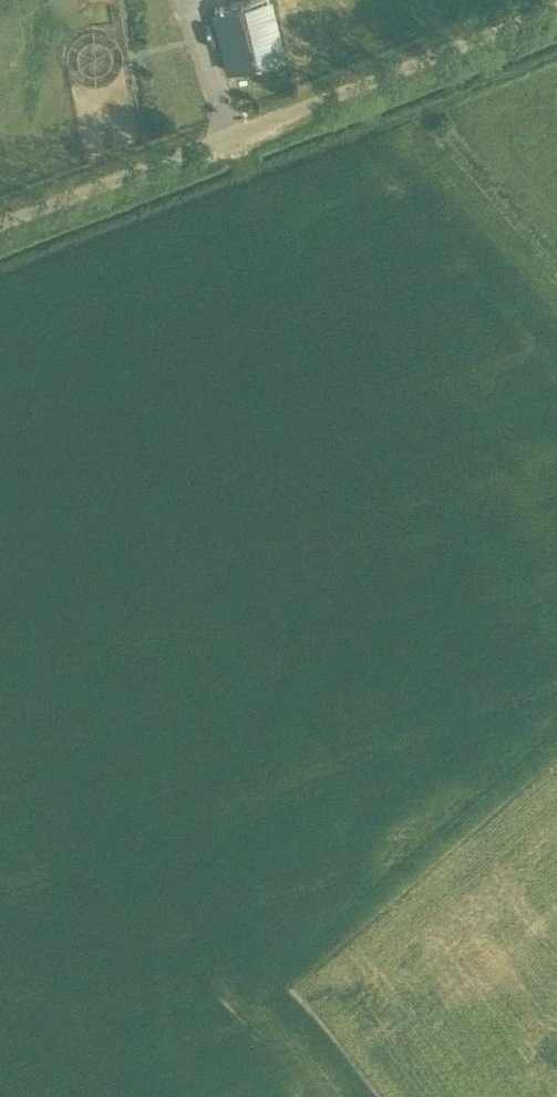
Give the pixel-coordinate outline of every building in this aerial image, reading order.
[(230,70),(282,57),(268,0),(251,0),(215,9),(230,70)]
